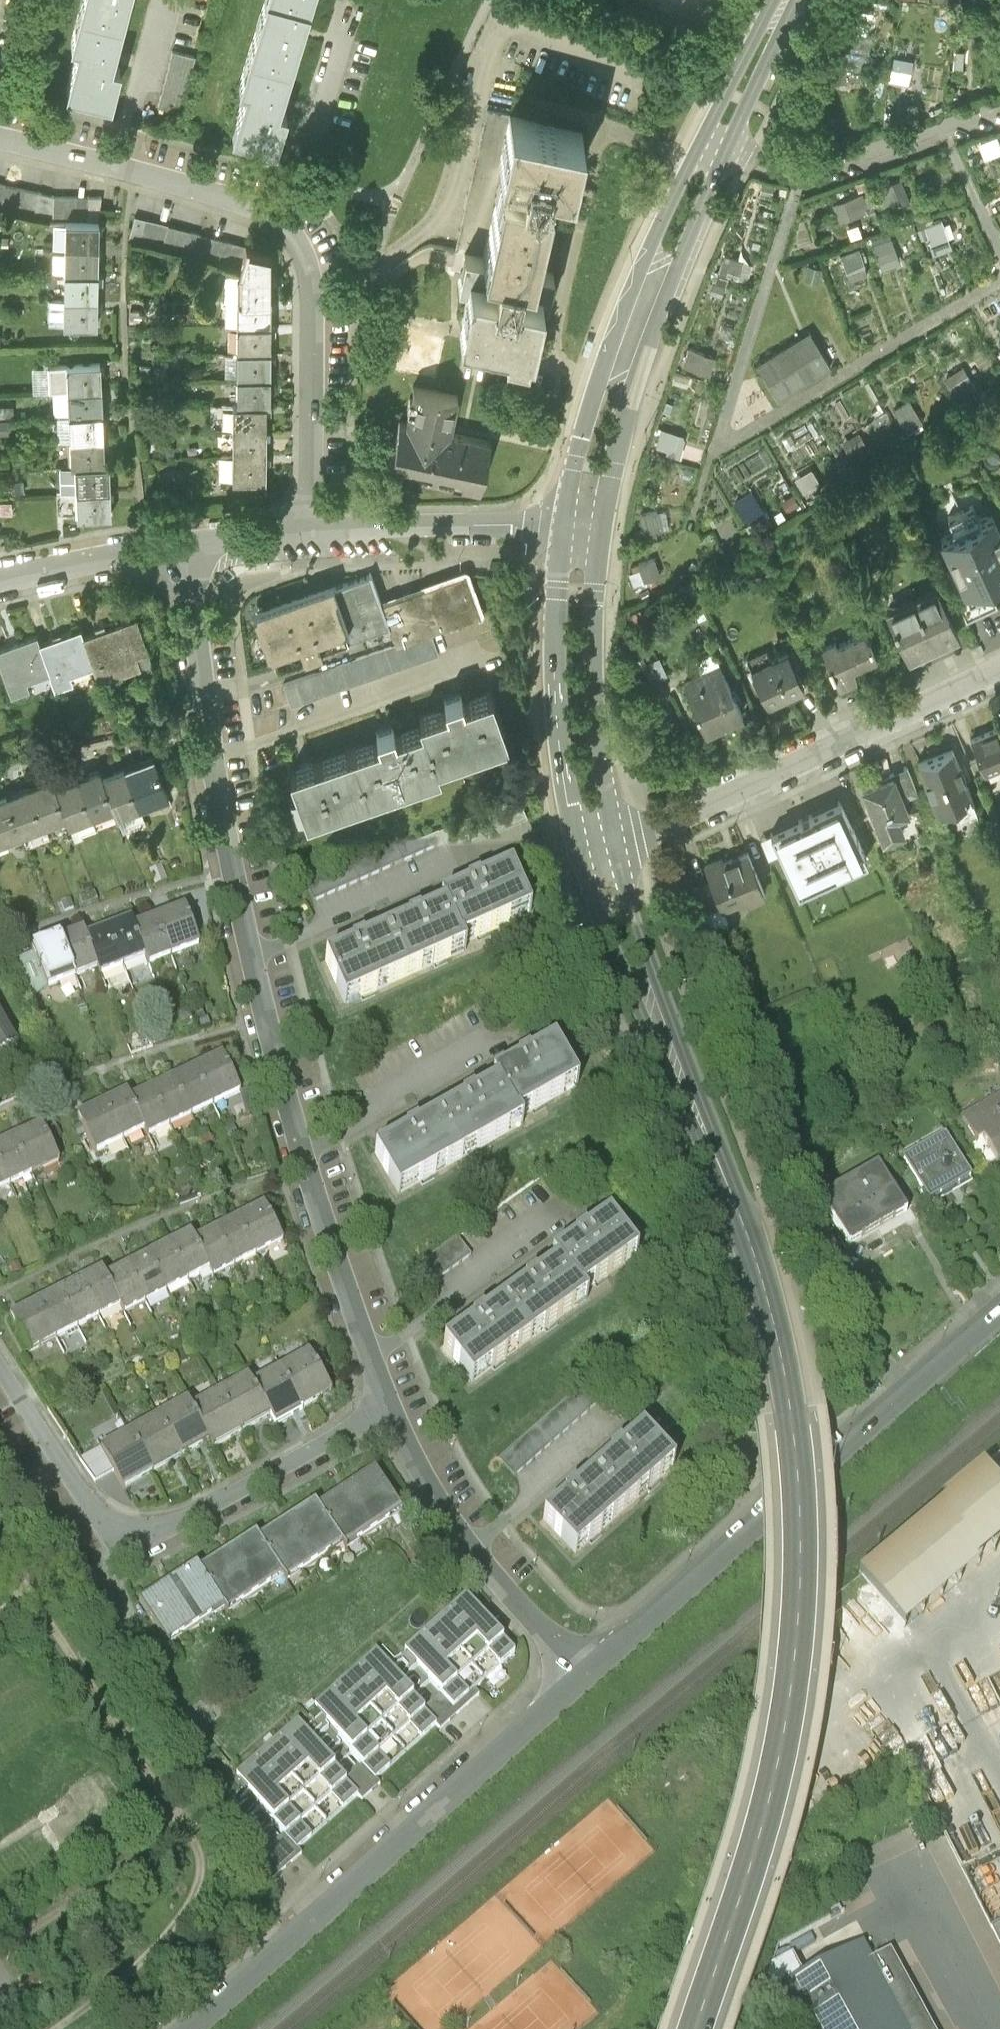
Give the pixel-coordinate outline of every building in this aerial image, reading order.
[(79,8),(121,18),(125,0),(81,0),(79,8)] [(289,65),(300,28),(307,5),(291,0),(263,0),(248,51),(289,65)] [(121,18),(79,8),(71,37),(78,39),(66,85),(110,96),(119,61),(110,59),(112,54),(121,18)] [(180,111),(195,55),(172,49),(158,105),(180,111)] [(289,65),(248,51),(239,80),(246,83),(231,128),(275,142),(285,108),(276,105),(278,99),(289,65)] [(897,51),(894,74),(913,76),(916,53),(897,51)] [(500,180),(493,209),(545,220),(551,191),(544,189),(547,177),(572,182),(583,132),(510,117),(498,172),(496,178),(500,180)] [(987,138),(999,172),(999,133),(987,138)] [(0,182),(0,206),(54,219),(66,219),(99,220),(101,196),(88,196),(54,195),(39,191),(0,182)] [(863,187),(837,197),(845,217),(871,206),(863,187)] [(930,250),(956,242),(953,230),(959,228),(952,207),(919,218),(930,250)] [(534,268),(545,220),(493,209),(483,257),(464,253),(461,265),(458,283),(465,284),(459,322),(503,331),(502,337),(525,343),(526,337),(531,338),(539,301),(542,288),(520,283),(523,269),(534,271),(534,268)] [(246,244),(135,215),(129,238),(240,267),(246,244)] [(99,220),(66,219),(65,245),(99,246),(99,227),(99,220)] [(874,236),(888,264),(907,254),(893,226),(874,236)] [(864,241),(844,249),(854,275),(874,267),(864,241)] [(237,297),(270,297),(270,272),(270,250),(247,244),(246,244),(240,267),(239,271),(237,271),(237,297)] [(99,246),(65,245),(65,270),(98,271),(98,252),(99,246)] [(98,271),(65,270),(64,295),(97,296),(98,278),(98,271)] [(97,296),(64,295),(64,321),(97,322),(97,303),(97,296)] [(270,297),(237,297),(237,322),(270,322),(270,304),(270,297)] [(270,322),(237,322),(237,347),(269,347),(269,329),(270,322)] [(811,333),(757,365),(777,399),(831,367),(811,333)] [(688,365),(717,369),(720,348),(690,345),(688,365)] [(912,345),(876,365),(908,425),(940,408),(914,358),(918,356),(912,345)] [(237,347),(237,373),(269,373),(269,355),(269,347),(237,347)] [(48,361),(49,387),(68,386),(101,385),(100,365),(100,359),(48,361)] [(269,373),(237,373),(237,399),(266,399),(269,399),(269,380),(269,373)] [(399,417),(388,465),(479,488),(491,438),(451,429),(452,426),(453,422),(459,394),(412,383),(404,418),(399,417)] [(101,391),(101,385),(68,386),(69,411),(102,410),(101,391)] [(233,424),(266,424),(266,406),(266,399),(237,399),(233,399),(233,424)] [(0,403),(0,413),(11,413),(10,403),(0,403)] [(102,410),(69,411),(70,437),(103,435),(102,417),(102,410)] [(787,468),(737,484),(746,515),(782,504),(782,506),(810,497),(803,475),(828,467),(812,415),(774,427),(787,468)] [(232,449),(266,449),(266,432),(266,424),(233,424),(232,449)] [(681,449),(687,429),(667,424),(661,444),(681,449)] [(103,435),(70,437),(71,463),(75,462),(104,461),(103,442),(103,435)] [(266,449),(232,449),(232,476),(266,476),(266,457),(266,449)] [(76,488),(110,487),(109,468),(109,461),(104,461),(75,462),(76,488)] [(18,479),(7,480),(7,490),(18,489),(18,479)] [(110,487),(76,488),(78,514),(111,513),(110,494),(110,487)] [(18,500),(7,500),(7,513),(19,512),(18,500)] [(967,591),(999,575),(999,530),(990,509),(977,515),(972,505),(947,516),(952,527),(940,533),(966,588),(967,591)] [(646,507),(647,525),(670,524),(669,506),(646,507)] [(447,578),(423,587),(438,628),(479,613),(465,572),(447,578)] [(267,604),(249,610),(259,638),(250,642),(254,651),(256,657),(271,652),(276,665),(303,655),(304,657),(322,651),(321,649),(389,624),(381,602),(371,574),(352,580),(334,587),(332,582),(324,585),(296,593),(267,604)] [(967,591),(966,588),(955,593),(965,615),(996,600),(990,587),(999,583),(999,575),(967,591)] [(936,582),(885,606),(906,649),(956,625),(936,582)] [(431,630),(438,628),(423,587),(394,597),(381,602),(389,624),(396,643),(431,630)] [(101,632),(83,638),(93,669),(98,684),(140,670),(142,674),(154,669),(136,619),(106,630),(101,632)] [(835,674),(838,680),(854,673),(851,655),(861,650),(864,653),(874,648),(869,636),(867,636),(864,627),(836,640),(834,636),(822,642),(828,655),(827,656),(835,674)] [(396,643),(284,683),(291,705),(439,652),(431,630),(396,643)] [(58,639),(39,646),(50,677),(54,690),(55,692),(73,685),(71,678),(93,669),(83,638),(81,631),(62,638),(58,639)] [(50,677),(39,646),(37,639),(18,645),(14,647),(0,651),(0,668),(5,682),(11,698),(29,692),(27,685),(50,677)] [(746,655),(751,665),(771,656),(766,646),(746,655)] [(695,655),(700,668),(720,660),(714,647),(695,655)] [(771,656),(751,665),(765,696),(787,686),(802,679),(787,648),(771,656)] [(667,670),(658,652),(647,658),(656,676),(667,670)] [(835,674),(827,656),(814,662),(823,680),(835,674)] [(657,678),(648,659),(637,665),(646,683),(657,678)] [(701,670),(683,678),(704,724),(741,707),(720,660),(700,668),(701,670)] [(805,685),(802,679),(787,686),(790,692),(805,685)] [(422,723),(435,759),(506,734),(490,690),(462,700),(460,694),(457,695),(444,700),(447,705),(420,715),(422,723)] [(968,730),(983,765),(999,758),(999,718),(968,730)] [(379,738),(351,748),(367,793),(438,767),(435,759),(422,723),(395,733),(392,727),(389,728),(377,733),(379,738)] [(954,742),(917,756),(936,804),(972,790),(954,742)] [(306,815),(367,793),(351,748),(309,764),(298,767),(290,770),(306,815)] [(137,763),(125,768),(139,807),(167,796),(153,757),(137,763)] [(907,762),(891,768),(902,794),(917,788),(907,762)] [(117,815),(139,807),(125,768),(118,770),(102,777),(114,808),(117,815)] [(891,768),(858,781),(869,807),(880,836),(885,834),(904,826),(898,810),(907,807),(902,794),(891,768)] [(85,775),(77,778),(92,816),(114,808),(102,777),(99,769),(85,775)] [(69,825),(92,816),(77,778),(68,781),(54,786),(66,818),(69,825)] [(38,784),(29,787),(44,826),(66,818),(54,786),(51,779),(38,784)] [(21,834),(44,826),(29,787),(16,792),(7,795),(21,834)] [(516,789),(303,882),(312,904),(526,811),(516,789)] [(21,834),(7,795),(0,798),(0,842),(21,834)] [(849,817),(840,797),(769,829),(797,887),(867,853),(849,817)] [(769,830),(760,835),(767,853),(777,848),(769,830)] [(758,873),(747,846),(705,863),(711,877),(720,901),(722,900),(744,891),(747,899),(765,892),(758,873)] [(161,869),(150,873),(155,886),(166,882),(161,869)] [(445,913),(460,948),(529,918),(510,876),(473,892),(441,906),(445,913)] [(720,901),(711,877),(694,884),(709,920),(727,912),(722,900),(720,901)] [(168,914),(157,919),(171,959),(200,949),(197,940),(184,908),(168,914)] [(386,939),(404,981),(463,956),(460,948),(445,913),(414,926),(386,939)] [(149,968),(171,959),(157,919),(146,922),(134,927),(145,960),(149,968)] [(108,928),(124,968),(145,960),(134,927),(131,920),(114,926),(108,928)] [(124,968),(108,928),(101,931),(86,937),(97,971),(100,978),(124,968)] [(59,939),(76,979),(97,971),(86,937),(83,929),(69,935),(59,939)] [(76,979),(59,939),(48,944),(32,950),(47,989),(76,979)] [(404,981),(386,939),(358,951),(326,964),(345,1007),(404,981)] [(18,1049),(0,1018),(0,1059),(18,1049)] [(498,1088),(517,1122),(576,1088),(554,1048),(524,1064),(494,1081),(498,1088)] [(195,1070),(194,1071),(213,1110),(241,1096),(222,1057),(205,1065),(201,1068),(195,1070)] [(191,1120),(213,1110),(194,1071),(188,1073),(184,1075),(175,1080),(173,1081),(191,1120)] [(170,1130),(191,1120),(173,1081),(167,1083),(166,1084),(157,1088),(152,1090),(170,1130)] [(439,1121),(461,1161),(520,1128),(517,1122),(498,1088),(468,1104),(439,1121)] [(148,1140),(170,1130),(152,1090),(144,1094),(140,1096),(133,1099),(129,1101),(145,1133),(148,1140)] [(104,1105),(122,1144),(145,1133),(129,1101),(126,1095),(115,1100),(111,1102),(105,1105),(104,1105)] [(962,1120),(977,1145),(984,1140),(996,1161),(998,1164),(999,1163),(999,1096),(962,1120)] [(122,1144),(104,1105),(94,1110),(91,1112),(77,1118),(95,1157),(122,1144)] [(461,1161),(439,1121),(412,1135),(376,1155),(399,1196),(461,1161)] [(24,1134),(19,1137),(37,1176),(60,1165),(50,1145),(41,1126),(24,1134)] [(946,1136),(902,1162),(927,1204),(971,1178),(946,1136)] [(37,1176),(19,1137),(14,1139),(8,1142),(7,1143),(0,1146),(0,1163),(12,1188),(37,1176)] [(972,1147),(985,1168),(986,1167),(996,1161),(984,1140),(977,1145),(972,1147)] [(12,1188),(0,1163),(0,1193),(12,1188)] [(878,1170),(820,1205),(849,1253),(907,1217),(887,1184),(878,1170)] [(247,1216),(240,1219),(261,1258),(284,1246),(263,1207),(247,1216)] [(236,1270),(261,1258),(240,1219),(238,1221),(224,1227),(223,1228),(219,1230),(217,1231),(236,1270)] [(557,1270),(580,1301),(635,1261),(608,1223),(581,1243),(553,1263),(557,1270)] [(213,1281),(236,1270),(217,1231),(205,1237),(203,1238),(200,1239),(194,1243),(209,1275),(213,1281)] [(171,1245),(167,1247),(187,1286),(209,1275),(194,1243),(190,1236),(176,1243),(171,1245)] [(456,1239),(416,1268),(430,1287),(470,1258),(456,1239)] [(170,1294),(187,1286),(167,1247),(159,1252),(158,1252),(150,1255),(150,1256),(170,1294)] [(151,1304),(170,1294),(150,1256),(143,1259),(137,1263),(131,1266),(151,1304)] [(123,1319),(151,1304),(131,1266),(126,1269),(105,1279),(120,1312),(123,1319)] [(503,1309),(530,1347),(585,1307),(580,1301),(557,1270),(531,1289),(503,1309)] [(79,1284),(100,1322),(120,1312),(105,1279),(102,1272),(100,1273),(83,1282),(79,1284)] [(100,1322),(79,1284),(69,1289),(62,1292),(59,1294),(79,1332),(100,1322)] [(79,1332),(59,1294),(50,1299),(38,1304),(31,1308),(51,1345),(79,1332)] [(51,1345),(31,1308),(23,1312),(13,1318),(9,1320),(28,1357),(51,1345)] [(530,1347),(503,1309),(479,1326),(444,1350),(472,1388),(530,1347)] [(309,1352),(278,1369),(300,1411),(322,1400),(325,1398),(333,1394),(309,1352)] [(294,1415),(300,1411),(278,1369),(250,1383),(270,1419),(273,1426),(294,1415)] [(247,1377),(220,1392),(243,1434),(259,1426),(270,1419),(250,1383),(247,1377)] [(581,1390),(498,1462),(514,1481),(597,1409),(581,1390)] [(234,1439),(243,1434),(220,1392),(190,1408),(210,1443),(213,1450),(234,1439)] [(187,1401),(158,1417),(182,1459),(200,1449),(210,1443),(190,1408),(187,1401)] [(144,1479),(152,1475),(129,1433),(119,1414),(90,1430),(100,1448),(123,1490),(144,1479)] [(173,1464),(182,1459),(158,1417),(129,1433),(152,1475),(173,1464)] [(593,1482),(623,1517),(672,1474),(641,1439),(615,1462),(593,1482)] [(906,1633),(999,1552),(999,1484),(988,1469),(858,1578),(861,1581),(906,1633)] [(318,1509),(342,1549),(345,1554),(402,1517),(374,1473),(349,1489),(345,1492),(342,1494),(318,1509)] [(623,1517),(593,1482),(569,1502),(544,1524),(575,1560),(623,1517)] [(258,1540),(283,1581),(286,1586),(342,1549),(318,1509),(315,1505),(290,1520),(286,1522),(282,1525),(258,1540)] [(199,1572),(224,1613),(227,1618),(283,1581),(258,1540),(256,1536),(231,1552),(227,1554),(223,1557),(199,1572)] [(163,1589),(139,1604),(167,1648),(224,1613),(199,1572),(196,1568),(167,1586),(163,1589)] [(436,1624),(488,1686),(521,1657),(514,1650),(494,1628),(474,1605),(467,1598),(436,1624)] [(488,1686),(436,1624),(398,1657),(414,1678),(449,1719),(488,1686)] [(340,1681),(408,1754),(442,1726),(403,1682),(387,1664),(375,1651),(340,1681)] [(408,1754),(340,1681),(308,1710),(334,1738),(376,1782),(408,1754)] [(266,1753),(326,1820),(357,1793),(322,1753),(297,1726),(282,1739),(280,1740),(266,1753)] [(326,1820),(266,1753),(236,1778),(260,1805),(297,1848),(326,1820)] [(999,1944),(999,1923),(992,1927),(999,1944)] [(891,1942),(870,1952),(864,1940),(803,1972),(792,1951),(771,1962),(766,1977),(772,1988),(793,2028),(936,2028),(891,1942)]
